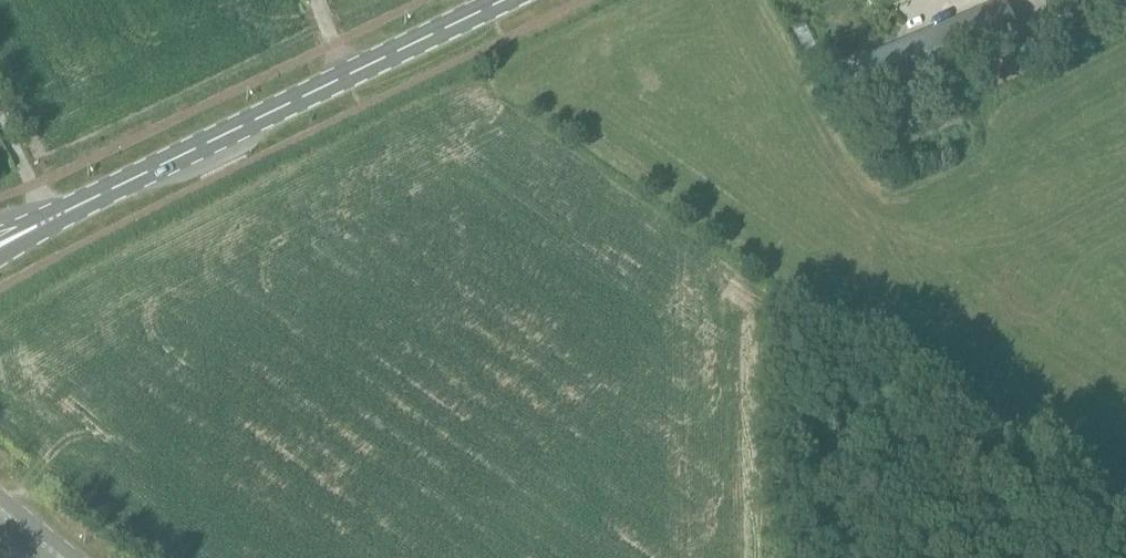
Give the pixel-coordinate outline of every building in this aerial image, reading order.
[(905,49),(903,44),(860,62),(878,105),(1021,46),(1005,7),(905,49)]
